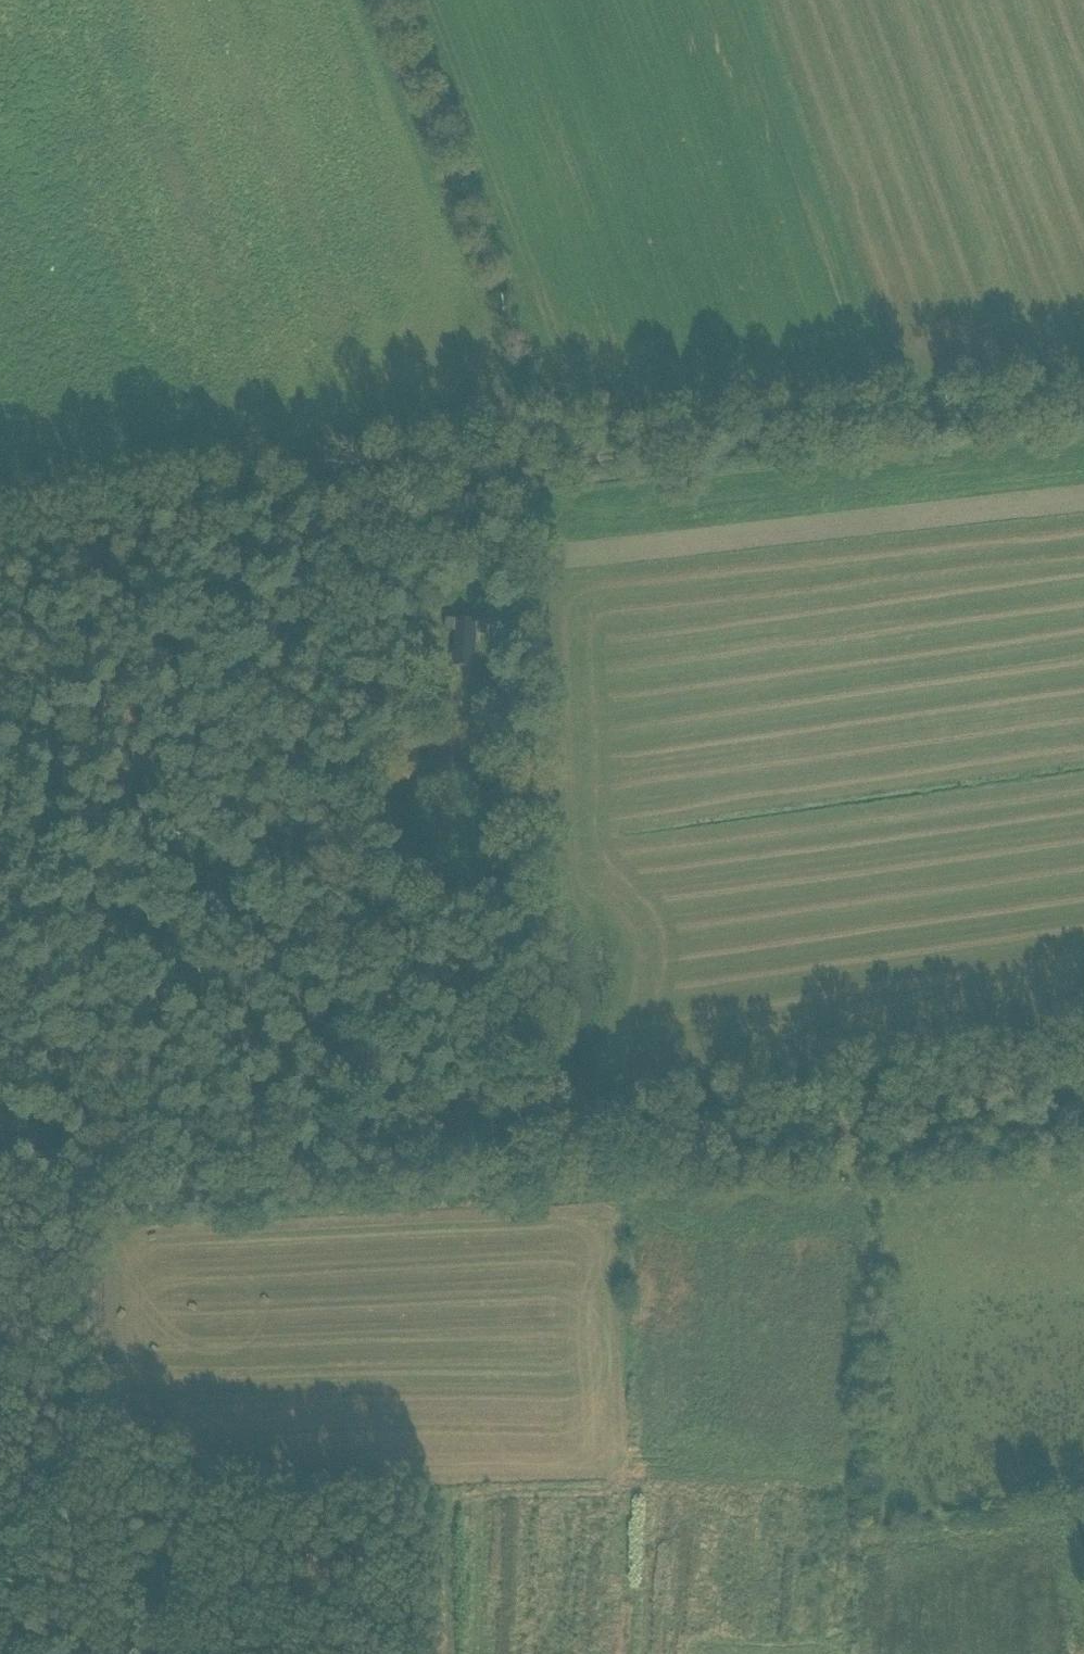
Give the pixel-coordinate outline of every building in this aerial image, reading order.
[(474,667),(476,634),(488,634),(489,621),(438,618),(435,665),(474,667)]
